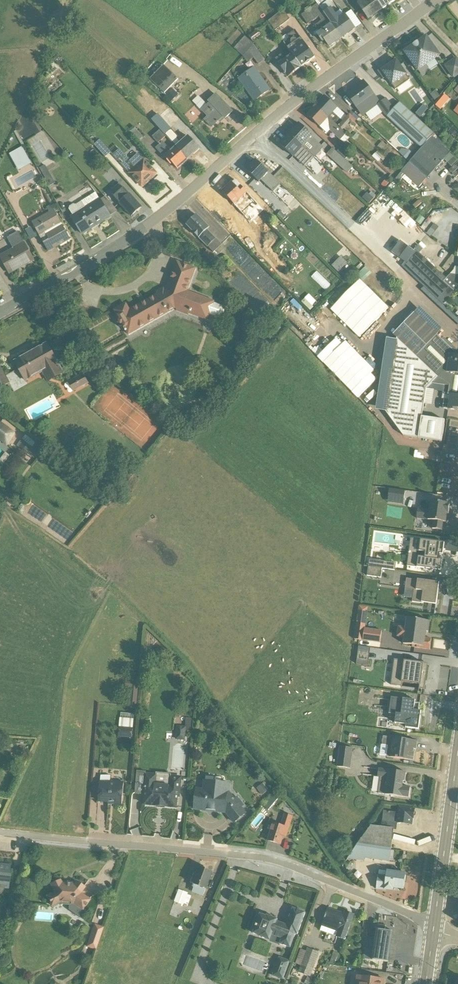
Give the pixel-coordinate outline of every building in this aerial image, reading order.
[(343,41),(356,32),(345,17),(339,21),(332,11),(334,9),(327,0),(313,0),(313,1),(343,41)] [(369,24),(383,13),(374,0),(365,0),(366,1),(357,7),(369,24)] [(383,13),(399,2),(398,0),(374,0),(383,13)] [(343,41),(313,1),(308,5),(312,10),(301,19),(308,28),(318,20),(322,24),(315,29),(320,35),(316,37),(323,46),(325,45),(330,51),(343,41)] [(290,23),(283,13),(269,24),(275,34),(290,23)] [(253,44),(261,38),(257,33),(250,39),(249,39),(253,44)] [(295,33),(288,38),(290,42),(284,46),(302,71),(315,61),(295,33)] [(426,40),(405,55),(419,74),(440,59),(426,40)] [(258,68),(264,63),(254,47),(243,59),(247,66),(253,61),(258,68)] [(282,58),(276,62),(279,67),(278,68),(288,81),(302,71),(292,57),(285,62),(282,58)] [(453,81),(457,78),(457,63),(456,60),(444,69),(453,81)] [(388,67),(378,74),(383,82),(386,80),(392,89),(393,88),(396,92),(410,83),(396,64),(390,68),(388,67)] [(150,83),(165,97),(179,82),(164,68),(150,83)] [(238,82),(254,105),(271,93),(255,70),(238,82)] [(381,106),(364,83),(345,97),(362,120),(381,106)] [(173,92),(166,99),(172,105),(179,98),(173,92)] [(440,100),(436,93),(430,98),(435,104),(440,100)] [(203,103),(197,109),(207,120),(204,124),(212,132),(223,121),(225,123),(234,115),(216,97),(208,105),(209,106),(207,108),(203,103)] [(349,138),(359,127),(350,118),(348,120),(324,98),(315,109),(347,138),(349,138)] [(406,138),(407,138),(421,151),(433,138),(415,120),(400,105),(394,112),(386,101),(380,105),(381,106),(366,117),(371,124),(383,115),(386,120),(406,138)] [(457,109),(451,103),(446,108),(453,114),(457,109)] [(315,109),(306,118),(327,137),(330,134),(341,143),(346,138),(315,109)] [(152,124),(188,164),(201,153),(189,139),(182,144),(178,141),(179,140),(159,117),(152,124)] [(299,127),(290,137),(314,161),(323,151),(299,127)] [(454,130),(449,135),(454,140),(457,136),(457,134),(454,130)] [(130,135),(138,145),(143,140),(135,131),(130,135)] [(161,133),(153,140),(159,147),(166,140),(161,133)] [(41,165),(56,156),(44,134),(28,142),(41,165)] [(290,137),(280,147),(293,160),(294,159),(306,170),(314,161),(290,137)] [(457,168),(457,164),(450,156),(451,155),(433,138),(406,169),(401,174),(419,190),(426,182),(444,162),(454,172),(457,168)] [(95,148),(106,161),(112,156),(100,143),(95,148)] [(163,145),(156,151),(172,168),(173,167),(179,173),(188,164),(176,150),(171,154),(163,145)] [(19,173),(32,166),(23,149),(10,156),(19,173)] [(342,149),(336,155),(345,162),(350,156),(342,149)] [(120,151),(113,159),(142,191),(158,177),(144,162),(138,156),(131,163),(120,151)] [(327,158),(348,176),(353,170),(332,151),(327,158)] [(256,163),(247,173),(260,186),(262,184),(273,194),(280,187),(256,163)] [(232,185),(222,194),(240,214),(247,207),(252,213),(259,207),(241,188),(238,191),(232,185)] [(120,187),(115,191),(119,196),(115,200),(132,220),(133,219),(134,220),(138,216),(137,215),(142,211),(120,187)] [(101,203),(96,196),(76,208),(74,207),(70,210),(70,212),(73,218),(71,220),(83,237),(111,220),(110,219),(118,215),(106,200),(101,203)] [(49,255),(71,243),(51,208),(47,210),(50,215),(32,225),(49,255)] [(197,217),(186,228),(214,255),(216,253),(220,257),(225,251),(208,233),(210,230),(197,217)] [(19,235),(8,241),(13,251),(0,258),(0,260),(10,278),(35,264),(19,235)] [(455,269),(453,273),(446,280),(415,251),(413,253),(408,249),(399,261),(404,265),(402,268),(443,307),(457,291),(457,269),(455,269)] [(126,306),(114,313),(119,321),(117,322),(117,324),(120,329),(121,329),(123,328),(128,338),(175,312),(177,312),(177,314),(189,318),(189,317),(208,324),(210,318),(219,321),(223,320),(226,312),(223,309),(215,306),(215,304),(188,294),(196,273),(176,264),(166,291),(164,291),(157,294),(156,297),(130,311),(126,306)] [(360,282),(330,312),(359,340),(389,310),(360,282)] [(342,290),(331,300),(335,304),(346,294),(342,290)] [(457,411),(457,357),(437,337),(443,331),(420,309),(393,337),(397,341),(437,379),(426,391),(434,392),(442,394),(442,401),(444,401),(443,410),(457,412),(457,410),(457,411)] [(318,359),(358,400),(376,381),(370,375),(374,372),(346,344),(344,345),(343,343),(341,345),(337,340),(317,359),(318,359)] [(426,391),(437,379),(397,341),(397,342),(386,341),(376,412),(386,414),(404,438),(442,443),(445,422),(422,419),(424,406),(432,407),(434,392),(426,391)] [(16,364),(16,365),(27,384),(43,376),(49,385),(65,376),(48,347),(16,364)] [(0,368),(0,392),(10,386),(0,368)] [(83,376),(68,385),(74,394),(89,386),(83,376)] [(0,423),(0,441),(6,446),(15,435),(0,423)] [(34,450),(37,445),(26,437),(18,448),(26,455),(31,449),(34,450)] [(387,504),(403,507),(405,493),(389,491),(387,504)] [(418,510),(417,520),(433,523),(432,531),(442,532),(443,524),(446,525),(447,516),(448,516),(450,506),(430,503),(429,511),(418,510)] [(444,545),(411,540),(407,568),(440,572),(442,562),(439,561),(440,556),(443,556),(444,545)] [(369,561),(368,569),(395,572),(396,565),(369,561)] [(382,571),(368,569),(367,577),(381,579),(382,571)] [(437,584),(406,580),(404,599),(412,600),(412,603),(436,606),(437,596),(436,596),(437,584)] [(368,609),(359,607),(354,641),(380,645),(382,632),(365,630),(368,609)] [(417,648),(417,650),(430,651),(431,641),(425,640),(426,634),(428,634),(430,623),(406,620),(405,629),(398,628),(397,639),(404,640),(403,646),(417,648)] [(368,665),(369,648),(356,647),(356,665),(368,665)] [(428,666),(394,661),(391,687),(402,688),(402,684),(419,686),(419,691),(424,691),(428,666)] [(138,700),(140,685),(127,683),(124,697),(138,700)] [(418,731),(420,718),(418,718),(419,705),(415,705),(415,702),(403,701),(402,703),(399,702),(399,700),(392,699),(391,699),(389,715),(396,716),(395,725),(406,727),(406,729),(418,731)] [(132,740),(134,720),(120,719),(118,738),(132,740)] [(177,728),(176,741),(185,742),(186,733),(191,733),(192,720),(186,720),(185,728),(177,728)] [(386,759),(413,763),(414,754),(413,754),(414,751),(416,751),(417,743),(383,738),(382,747),(388,748),(386,759)] [(337,768),(351,769),(353,748),(339,747),(337,768)] [(406,775),(379,771),(377,779),(380,779),(378,795),(409,799),(410,790),(402,789),(403,783),(405,783),(406,775)] [(146,773),(137,772),(135,795),(145,796),(144,807),(177,810),(178,799),(180,799),(182,778),(171,777),(171,775),(156,774),(156,775),(146,774),(146,773)] [(111,777),(100,776),(98,802),(108,803),(108,804),(122,805),(124,784),(110,782),(111,777)] [(233,826),(243,818),(247,815),(242,809),(245,807),(237,798),(235,799),(230,793),(230,784),(221,783),(221,780),(206,778),(205,782),(204,781),(203,790),(196,790),(193,812),(225,815),(233,826)] [(263,785),(257,790),(262,796),(268,792),(263,785)] [(275,793),(263,807),(269,812),(280,797),(275,793)] [(384,811),(382,822),(381,828),(396,830),(397,824),(411,826),(411,820),(414,820),(414,818),(415,817),(415,815),(415,813),(415,811),(399,809),(398,812),(384,811)] [(286,838),(292,818),(284,815),(281,827),(274,824),(268,842),(280,846),(283,838),(286,838)] [(358,845),(391,850),(394,830),(371,827),(358,845)] [(358,845),(347,861),(364,862),(365,860),(390,862),(391,850),(358,845)] [(0,894),(2,892),(4,890),(8,890),(10,875),(9,875),(10,865),(0,864),(0,895),(0,894)] [(212,874),(200,869),(197,877),(195,876),(190,887),(194,889),(192,894),(203,898),(212,874)] [(379,872),(376,890),(385,891),(392,892),(393,889),(404,890),(406,875),(379,872)] [(52,893),(45,897),(50,907),(58,904),(61,904),(61,905),(69,906),(70,905),(72,905),(75,907),(71,912),(78,917),(90,900),(81,894),(84,888),(75,881),(73,884),(61,883),(60,880),(49,885),(52,893)] [(178,891),(174,902),(184,906),(184,905),(188,906),(191,897),(187,896),(187,894),(178,891)] [(260,915),(253,935),(259,937),(259,938),(270,942),(272,937),(281,940),(279,945),(290,949),(296,935),(297,936),(305,914),(293,910),(287,926),(277,923),(277,921),(267,917),(267,918),(260,915)] [(321,932),(345,941),(353,916),(346,913),(344,916),(328,910),(321,932)] [(385,927),(378,926),(372,961),(388,963),(393,933),(385,932),(386,927),(385,927)] [(306,952),(300,950),(295,965),(300,967),(298,973),(310,978),(319,953),(307,949),(306,952)] [(290,962),(279,958),(272,977),(283,981),(290,962)]
